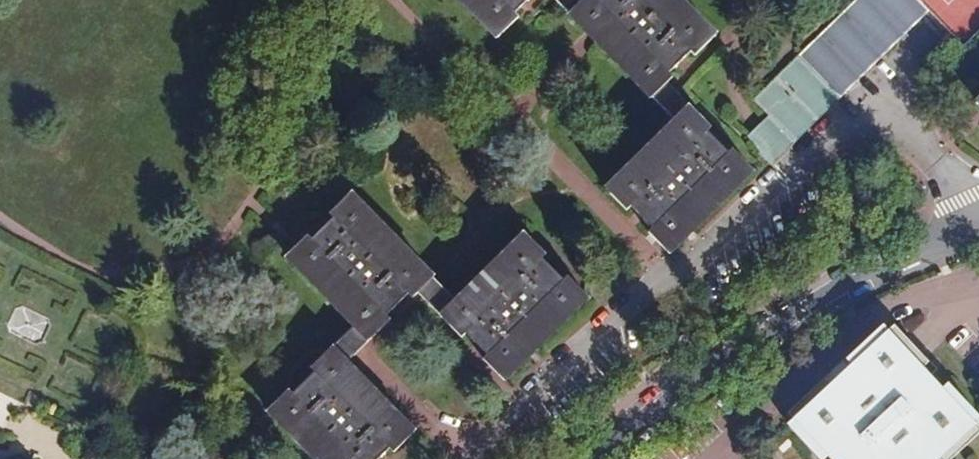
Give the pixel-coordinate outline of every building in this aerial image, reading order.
[(498,31),(529,0),(467,0),(498,31)] [(611,26),(664,79),(713,31),(683,0),(591,0),(589,3),(611,26)] [(789,136),(809,116),(834,92),(924,3),(921,0),(854,0),(798,55),(773,80),(753,100),(768,115),(789,136)] [(614,189),(652,228),(672,208),(679,215),(735,160),(690,114),(614,189)] [(777,147),(789,136),(768,115),(758,126),(745,138),(765,158),(767,157),(777,147)] [(430,272),(355,196),(302,248),(355,301),(363,293),(386,316),(430,272)] [(449,316),(499,367),(575,292),(525,241),(449,316)] [(794,419),(789,424),(821,458),(825,458),(828,456),(832,458),(950,458),(978,432),(978,429),(975,425),(978,422),(978,418),(947,383),(941,389),(922,368),(928,363),(894,327),(888,332),(883,326),(847,360),(852,366),(831,385),(826,379),(789,413),(794,419)] [(308,378),(275,411),(323,458),(379,458),(395,443),(344,390),(332,402),(308,378)]
